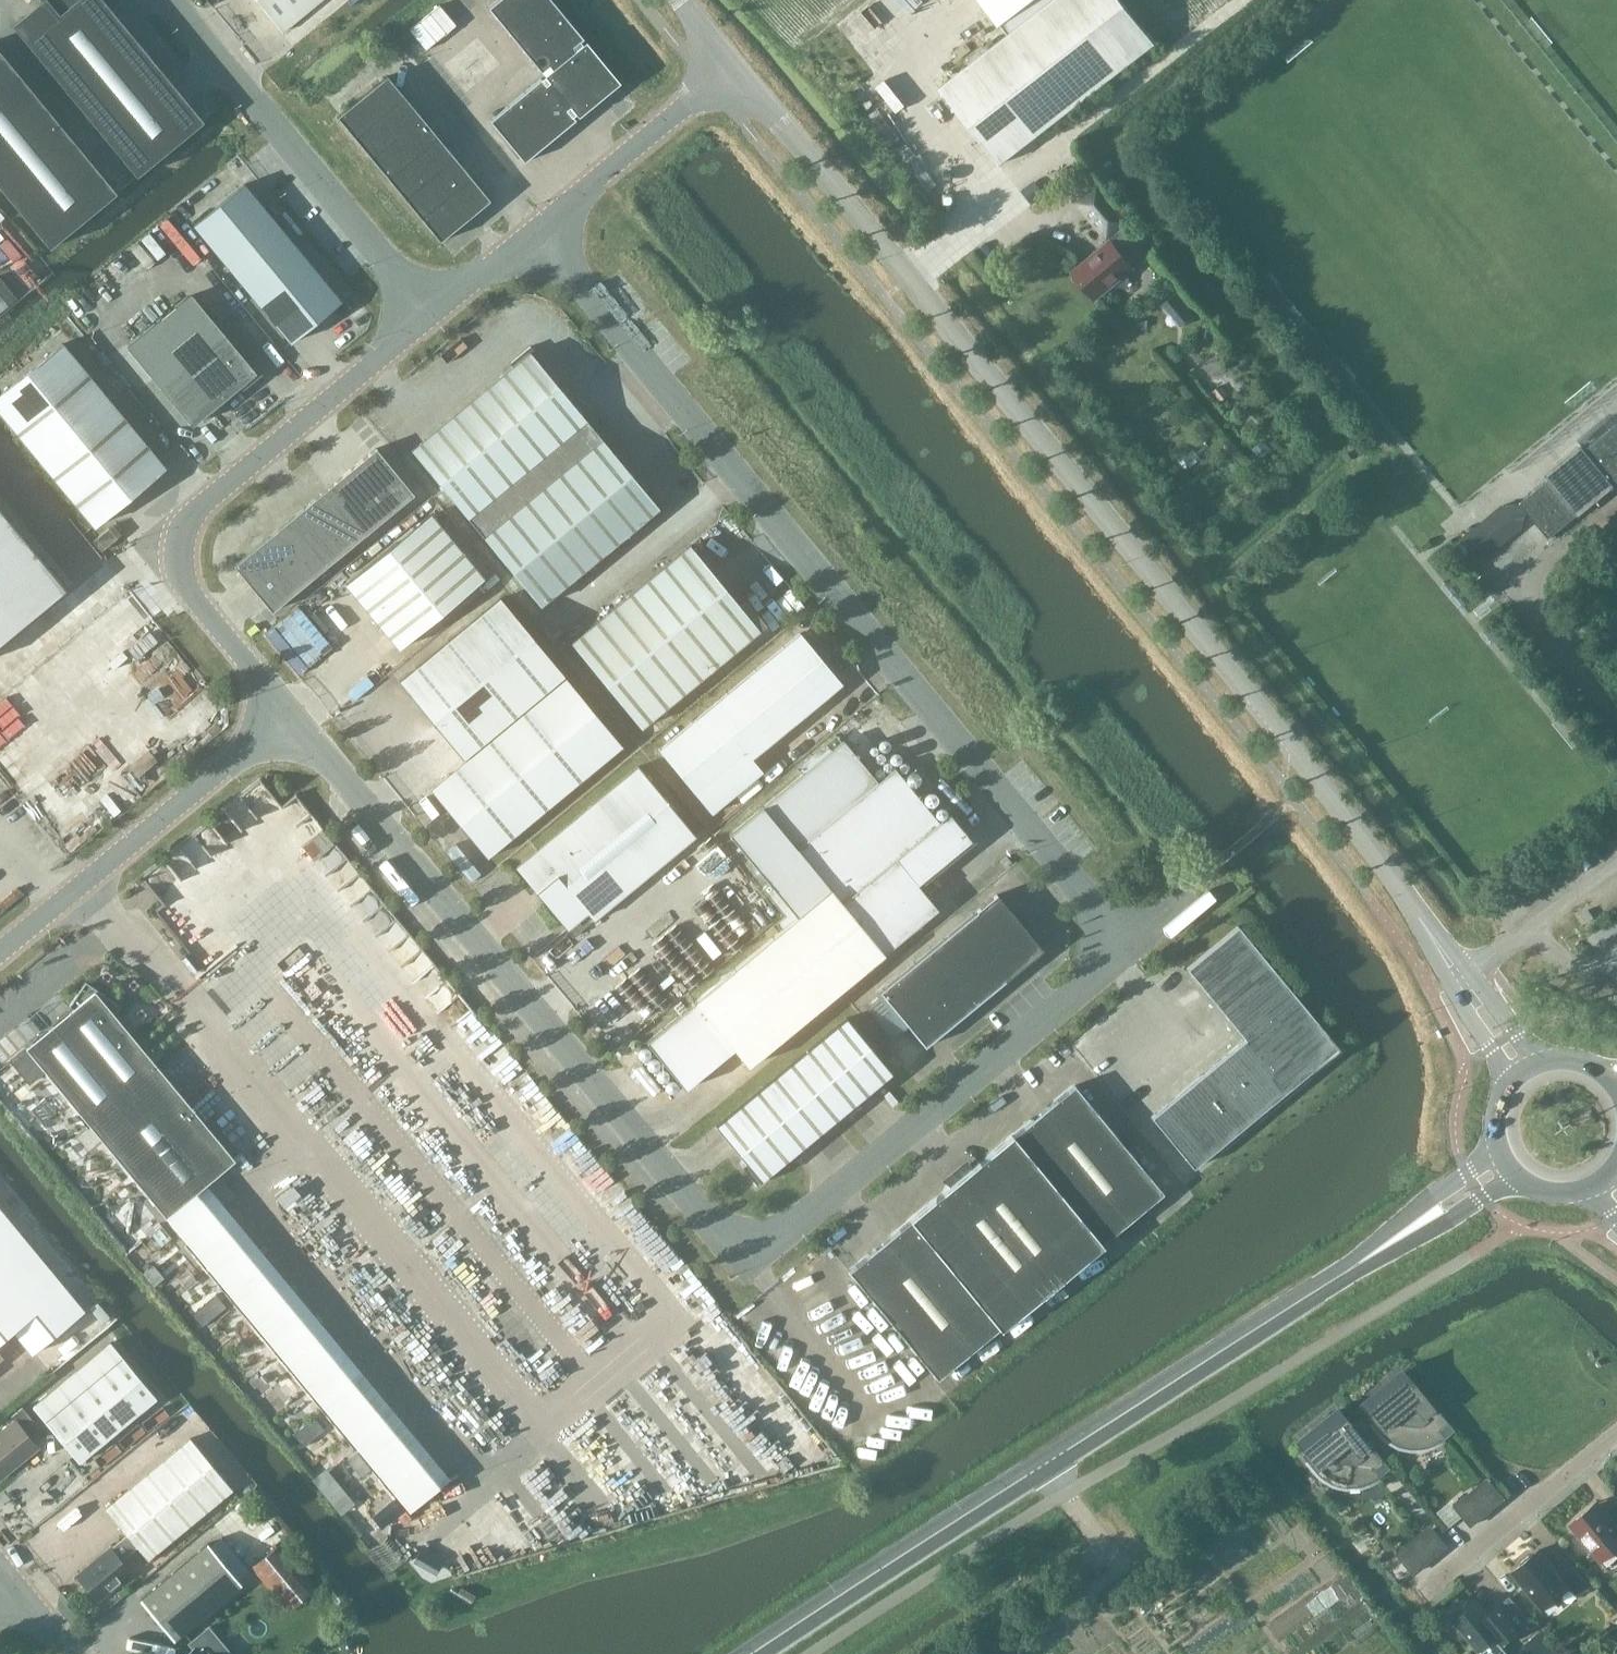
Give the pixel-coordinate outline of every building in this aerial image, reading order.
[(11,25),(136,177),(203,122),(103,0),(42,0),(11,25)] [(282,32),(321,0),(257,0),(282,32)] [(613,83),(579,42),(583,39),(550,0),(498,0),(487,9),(544,76),(489,121),(524,163),(575,120),(572,117),(613,83)] [(997,26),(999,25),(1007,36),(939,89),(998,166),(1154,45),(1119,0),(976,0),(997,26)] [(49,248),(116,193),(0,52),(0,188),(49,248)] [(354,136),(404,95),(388,75),(337,116),(354,136)] [(371,156),(421,115),(404,95),(354,136),(371,156)] [(387,176),(438,135),(421,115),(371,156),(387,176)] [(404,196),(454,155),(438,135),(387,176),(404,196)] [(420,216),(471,175),(454,155),(404,196),(420,216)] [(440,240),(441,240),(490,199),(471,175),(420,216),(440,240)] [(1034,181),(1024,188),(1034,201),(1043,194),(1034,181)] [(193,226),(291,343),(341,302),(244,184),(193,226)] [(1128,242),(1120,233),(1130,225),(1095,184),(1075,201),(1108,241),(1071,272),(1094,300),(1132,267),(1118,250),(1128,242)] [(191,293),(128,345),(192,423),(255,371),(191,293)] [(0,393),(0,414),(93,525),(163,467),(60,343),(0,393)] [(587,421),(584,418),(542,367),(546,365),(529,344),(508,361),(511,365),(410,448),(469,519),(587,421)] [(644,490),(602,439),(587,421),(469,519),(483,537),(539,605),(641,521),(644,524),(664,508),(648,487),(644,490)] [(1585,449),(1581,444),(1546,474),(1549,478),(1519,502),(1549,537),(1577,514),(1578,515),(1614,485),(1616,482),(1616,423),(1585,449)] [(1261,459),(1272,450),(1263,439),(1252,448),(1261,459)] [(365,533),(413,493),(376,447),(327,487),(365,533)] [(341,552),(365,533),(327,487),(303,506),(341,552)] [(1521,524),(1505,505),(1455,545),(1471,565),(1521,524)] [(317,572),(341,552),(303,506),(279,526),(298,549),(317,572)] [(64,588),(0,511),(0,641),(64,588)] [(430,514),(344,585),(398,650),(484,579),(430,514)] [(1600,531),(1605,537),(1612,531),(1616,527),(1616,518),(1600,531)] [(253,587),(298,549),(279,526),(234,564),(253,587)] [(739,604),(688,543),(570,641),(640,726),(738,645),(765,623),(745,599),(739,604)] [(272,610),(317,572),(298,549),(253,587),(272,610)] [(501,599),(400,682),(464,760),(565,678),(501,599)] [(298,609),(260,642),(285,670),(323,637),(298,609)] [(751,756),(841,681),(799,631),(658,748),(711,811),(762,769),(751,756)] [(565,678),(464,760),(430,789),(486,857),(621,745),(565,678)] [(784,916),(775,923),(781,930),(645,1042),(685,1089),(733,1049),(748,1066),(937,909),(917,884),(970,840),(948,813),(938,821),(894,768),(877,782),(843,740),(831,750),(825,743),(796,767),(802,774),(728,834),(769,883),(762,889),(784,916)] [(572,936),(695,835),(638,765),(515,866),(572,936)] [(720,886),(733,872),(717,858),(704,871),(720,886)] [(743,925),(761,910),(741,887),(723,902),(743,925)] [(878,991),(863,1003),(892,1038),(907,1026),(924,1046),(1041,950),(996,894),(878,991)] [(1579,915),(1584,922),(1592,916),(1588,909),(1579,915)] [(1209,986),(1260,944),(1241,920),(1189,962),(1209,986)] [(594,963),(618,940),(610,931),(586,954),(594,963)] [(1340,1043),(1280,968),(1260,944),(1209,986),(1247,1034),(1289,1084),(1340,1043)] [(73,1007),(25,1047),(408,1510),(448,1477),(205,1183),(234,1159),(114,1014),(120,1005),(85,980),(69,1005),(73,1007)] [(756,1184),(890,1072),(844,1017),(715,1125),(745,1161),(740,1165),(756,1184)] [(1266,1103),(1289,1084),(1247,1034),(1223,1053),(1266,1103)] [(1242,1123),(1266,1103),(1223,1053),(1200,1072),(1242,1123)] [(1218,1142),(1242,1123),(1200,1072),(1176,1091),(1218,1142)] [(1162,1193),(1073,1085),(1011,1136),(1011,1135),(970,1168),(968,1164),(944,1183),(949,1186),(908,1219),(909,1220),(847,1271),(935,1379),(997,1328),(999,1330),(1101,1246),(1099,1244),(1162,1193)] [(1194,1162),(1218,1142),(1176,1091),(1152,1111),(1194,1162)] [(100,1163),(86,1175),(101,1193),(115,1182),(100,1163)] [(15,1326),(34,1350),(85,1308),(65,1285),(0,1206),(0,1339),(15,1326)] [(328,1250),(344,1232),(333,1222),(316,1240),(328,1250)] [(146,1238),(131,1243),(138,1263),(153,1258),(146,1238)] [(202,1326),(226,1306),(216,1294),(192,1314),(202,1326)] [(740,1332),(754,1319),(747,1311),(732,1323),(740,1332)] [(157,1396),(123,1356),(111,1340),(32,1405),(46,1419),(79,1460),(157,1396)] [(1445,1438),(1447,1436),(1442,1431),(1451,1424),(1441,1412),(1440,1413),(1405,1371),(1364,1401),(1374,1413),(1370,1417),(1383,1432),(1386,1435),(1388,1437),(1391,1439),(1397,1443),(1399,1444),(1401,1445),(1406,1446),(1412,1447),(1415,1447),(1420,1447),(1425,1447),(1428,1446),(1430,1445),(1435,1443),(1439,1442),(1442,1440),(1445,1438)] [(0,1430),(0,1476),(38,1445),(29,1434),(39,1426),(22,1405),(11,1414),(15,1418),(0,1430)] [(1378,1478),(1380,1476),(1382,1475),(1378,1469),(1386,1462),(1377,1450),(1375,1451),(1365,1439),(1354,1426),(1341,1409),(1300,1440),(1310,1452),(1306,1455),(1318,1470),(1322,1474),(1325,1477),(1330,1480),(1333,1482),(1337,1483),(1340,1484),(1344,1485),(1348,1485),(1352,1486),(1356,1486),(1359,1485),(1363,1484),(1367,1483),(1370,1482),(1377,1478),(1378,1478)] [(1365,1417),(1354,1426),(1365,1439),(1376,1430),(1365,1417)] [(147,1558),(232,1487),(190,1437),(105,1507),(127,1534),(137,1545),(147,1558)] [(346,1463),(335,1473),(355,1494),(366,1484),(346,1463)] [(1487,1477),(1454,1505),(1471,1526),(1505,1498),(1487,1477)] [(483,1497),(488,1505),(506,1493),(501,1486),(483,1497)] [(1571,1521),(1581,1534),(1578,1537),(1577,1542),(1583,1549),(1588,1550),(1591,1547),(1601,1559),(1616,1545),(1616,1501),(1601,1514),(1592,1504),(1571,1521)] [(1432,1511),(1439,1523),(1454,1515),(1447,1502),(1432,1511)] [(1420,1533),(1396,1552),(1414,1574),(1438,1554),(1420,1533)] [(121,1559),(137,1545),(127,1534),(78,1574),(98,1599),(131,1571),(121,1559)] [(77,1563),(107,1546),(101,1535),(71,1552),(77,1563)] [(279,1542),(252,1565),(287,1607),(314,1584),(279,1542)] [(239,1582),(208,1544),(142,1600),(173,1637),(239,1582)] [(1541,1546),(1512,1569),(1542,1606),(1570,1584),(1578,1594),(1591,1584),(1573,1562),(1562,1572),(1541,1546)] [(1453,1616),(1478,1647),(1484,1653),(1508,1653),(1510,1652),(1501,1642),(1520,1626),(1500,1601),(1488,1610),(1477,1597),(1453,1616)] [(210,1627),(190,1643),(194,1648),(188,1653),(233,1653),(210,1627)] [(1525,1643),(1535,1653),(1560,1653),(1539,1630),(1525,1643)] [(1559,1647),(1562,1653),(1575,1653),(1578,1653),(1573,1641),(1559,1647)]
